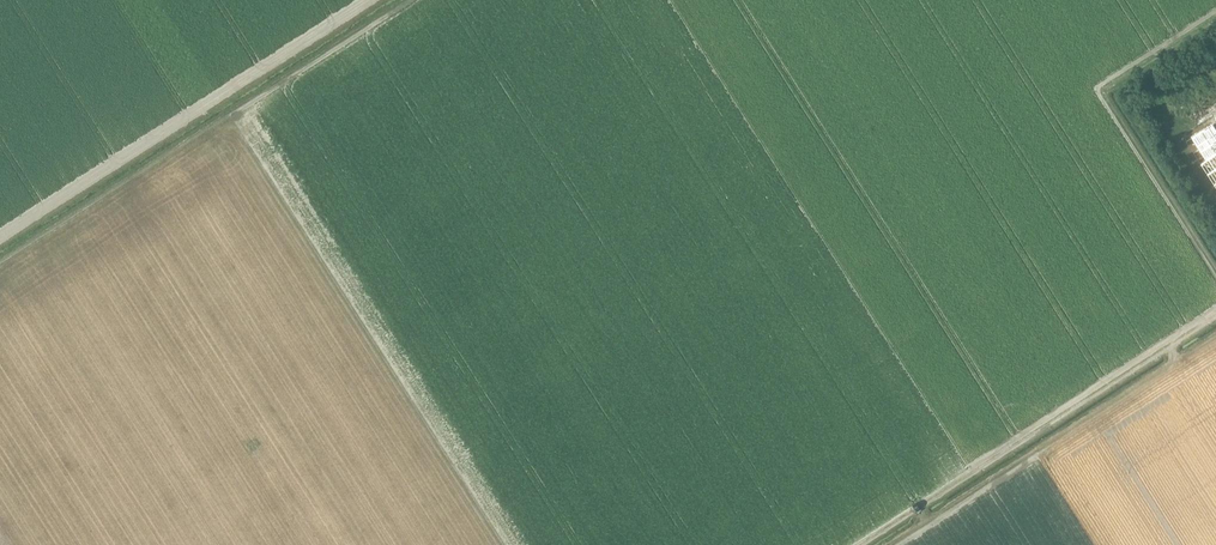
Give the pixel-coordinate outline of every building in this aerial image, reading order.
[(1215,153),(1215,138),(1208,125),(1186,139),(1201,163),(1215,153)]
